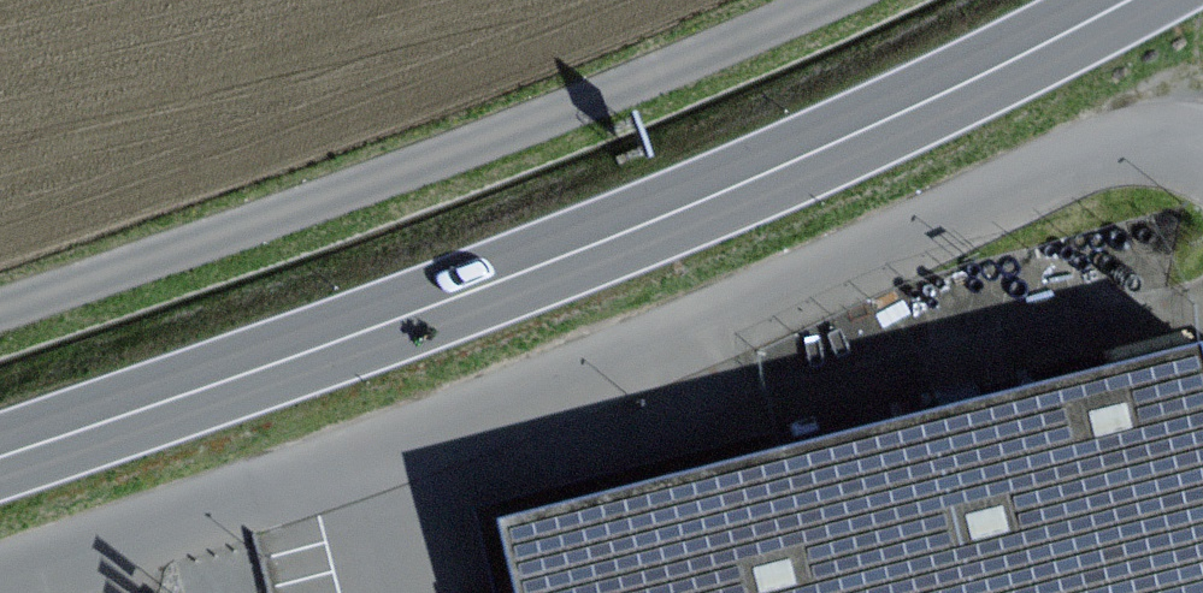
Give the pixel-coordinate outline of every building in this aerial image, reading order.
[(494,517),(513,592),(1202,592),(1202,341),(494,517)]
